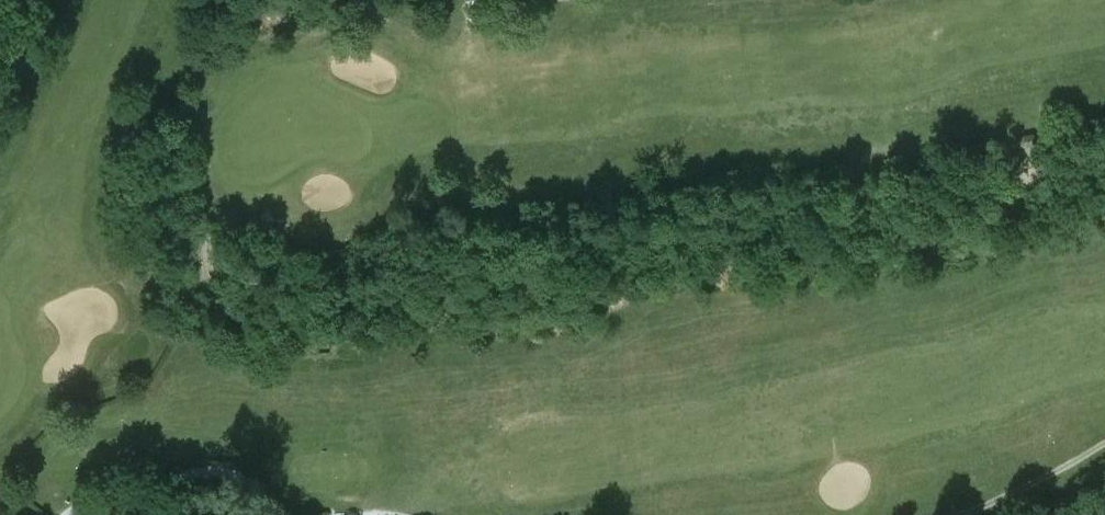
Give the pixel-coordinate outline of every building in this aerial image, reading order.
[(1025,145),(1036,144),(1039,141),(1039,136),(1035,132),(1024,134),(1021,138),(1022,143),(1025,145)]
